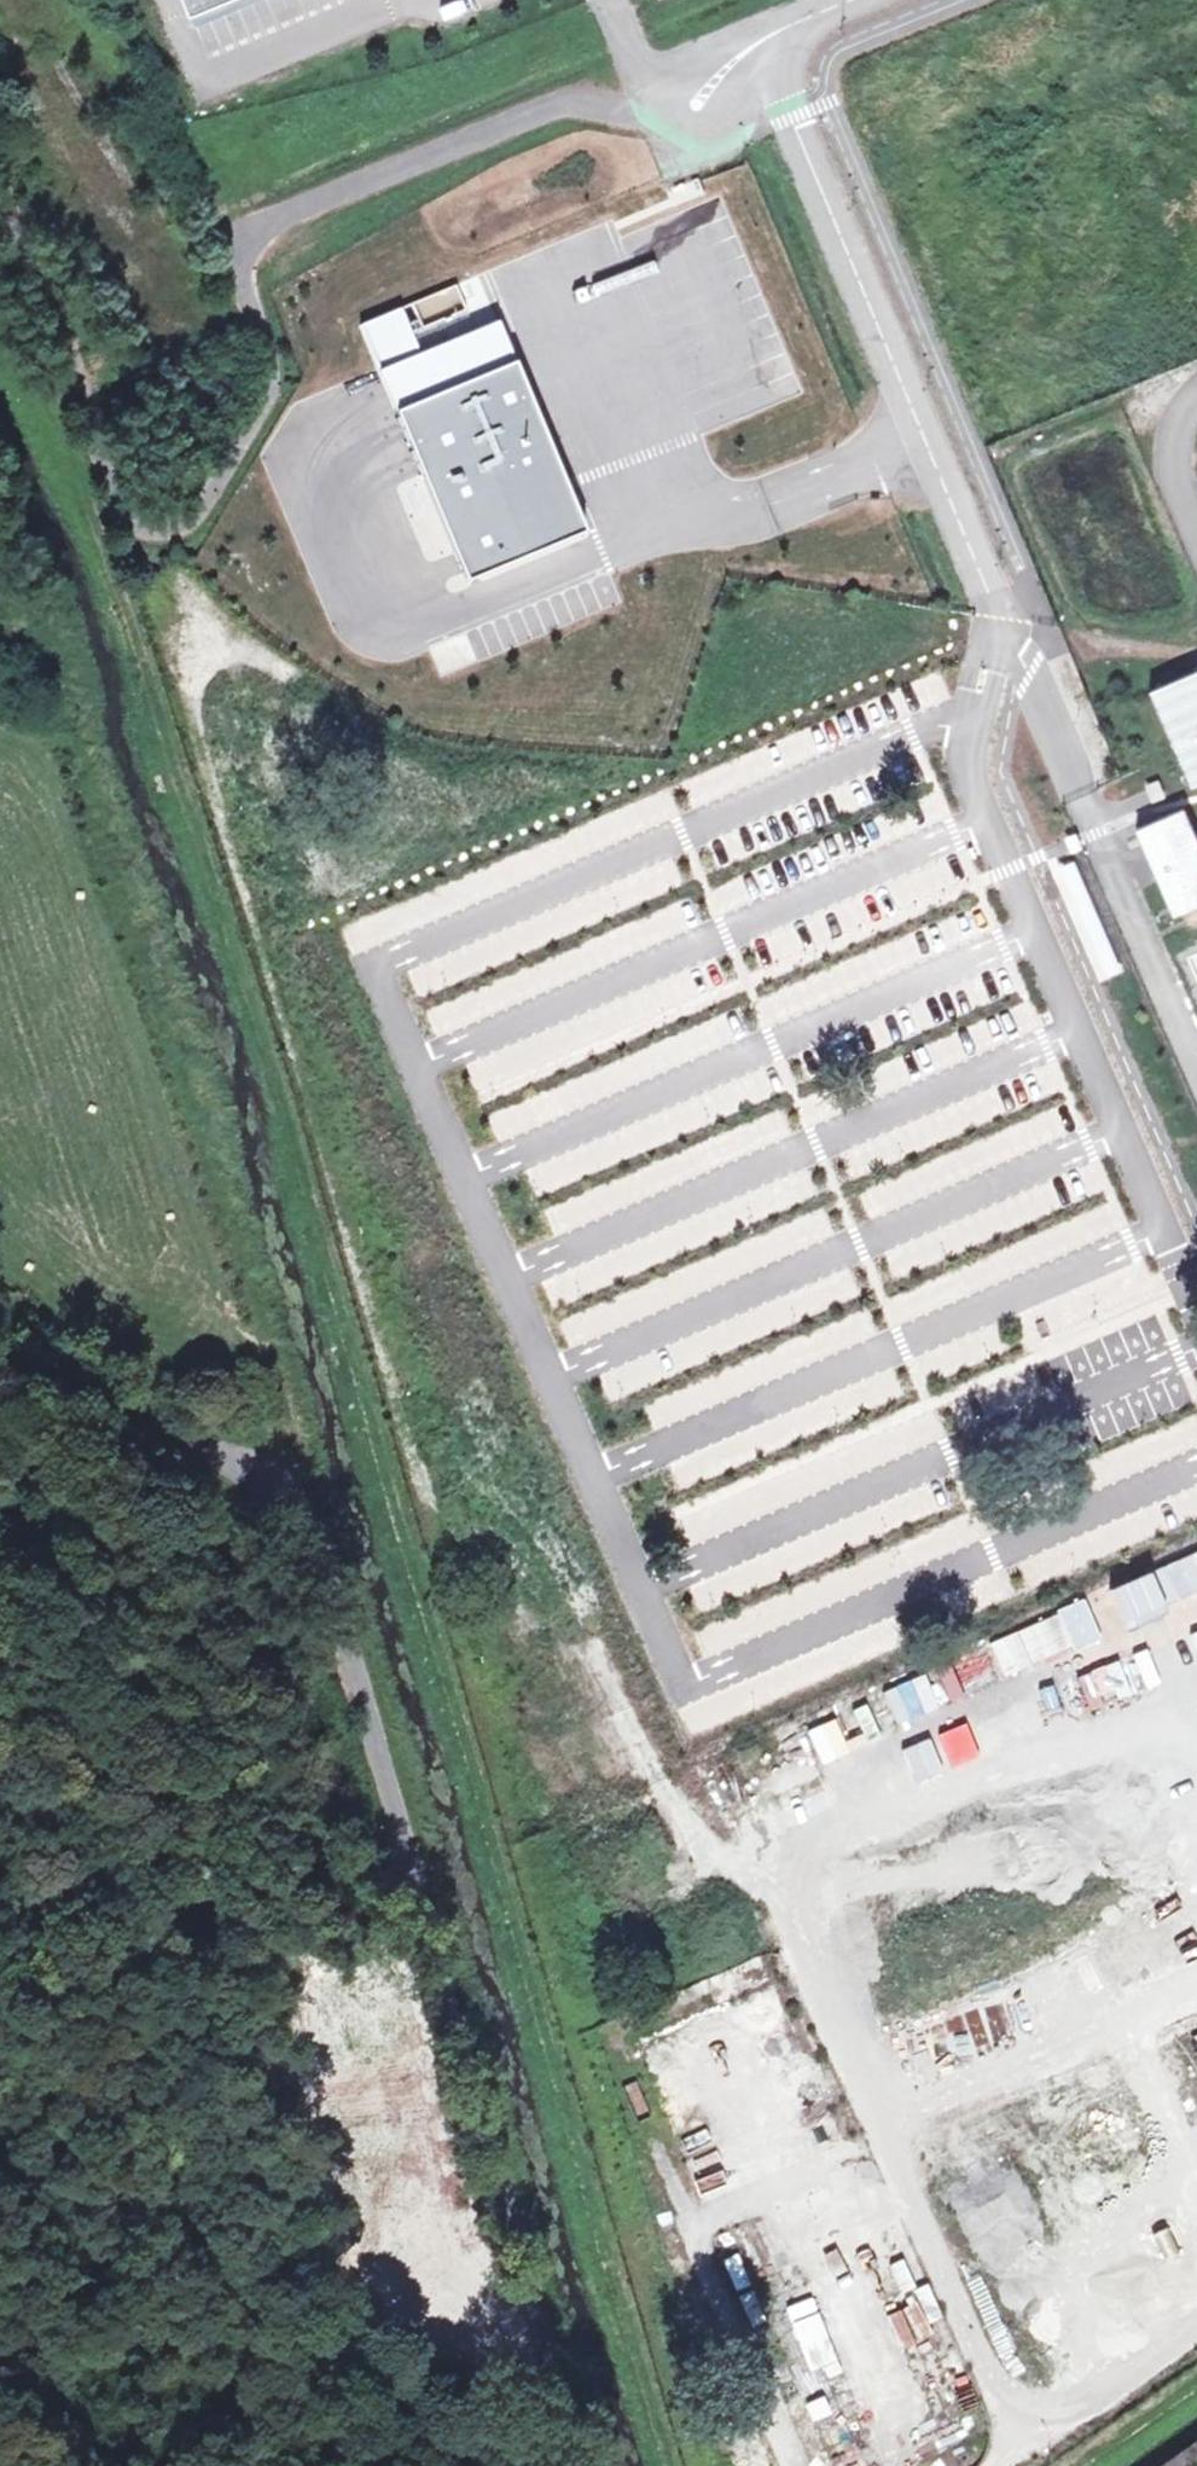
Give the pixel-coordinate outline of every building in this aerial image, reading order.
[(195,27),(261,0),(184,0),(195,27)] [(381,374),(467,581),(585,531),(496,323),(417,356),(408,335),(467,310),(456,285),(359,326),(381,374)] [(1145,687),(1185,783),(1196,778),(1196,665),(1145,687)] [(1169,914),(1196,902),(1196,853),(1176,807),(1130,827),(1169,914)] [(1072,862),(1051,871),(1100,983),(1120,974),(1072,862)] [(1185,2451),(1164,2465),(1196,2465),(1196,2443),(1185,2451)]
